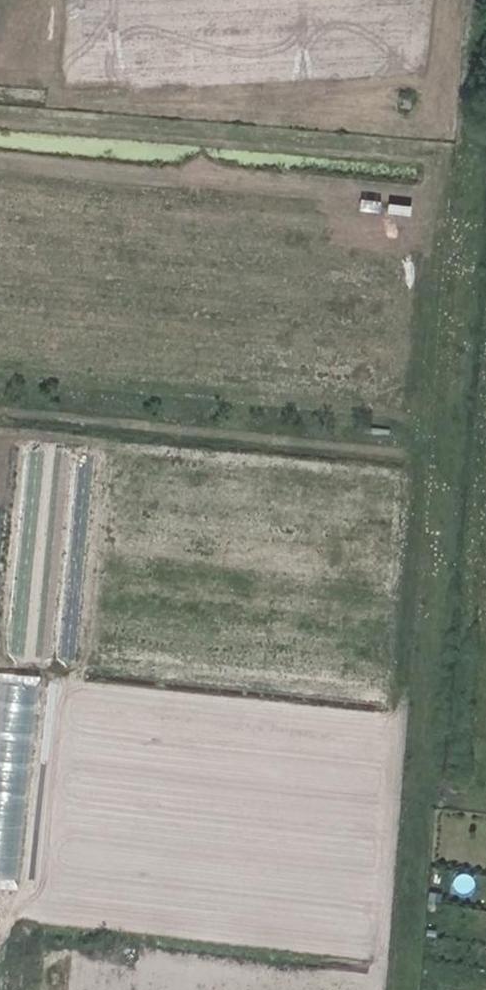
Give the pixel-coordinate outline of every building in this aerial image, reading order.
[(38,685),(0,681),(0,873),(18,875),(38,685)]
